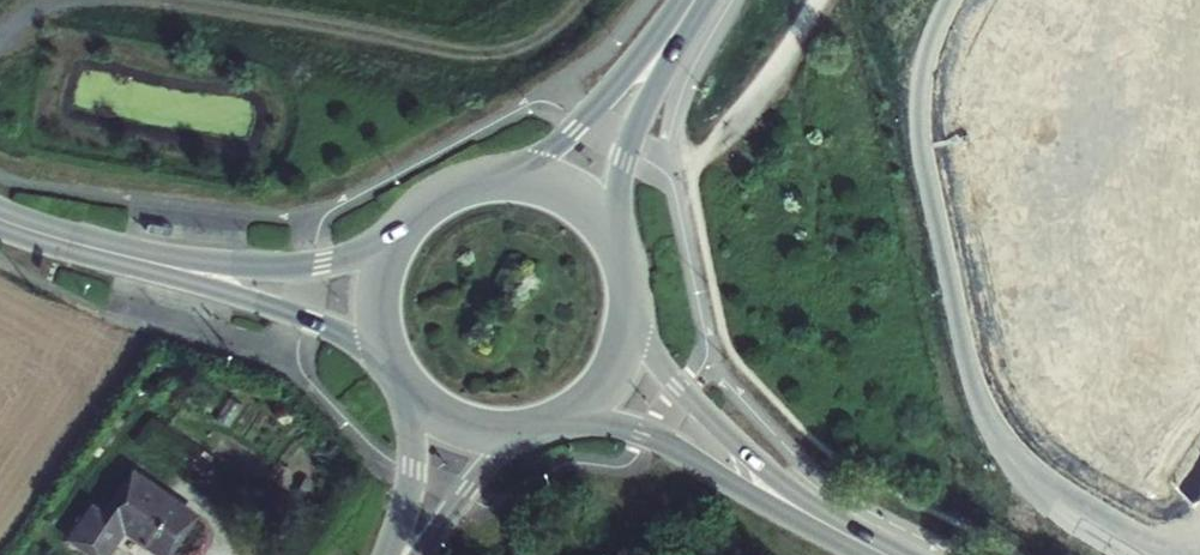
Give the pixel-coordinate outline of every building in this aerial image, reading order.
[(74,554),(97,554),(112,533),(145,554),(163,554),(183,525),(150,504),(154,498),(118,474),(89,517),(77,510),(55,542),(74,554)]
